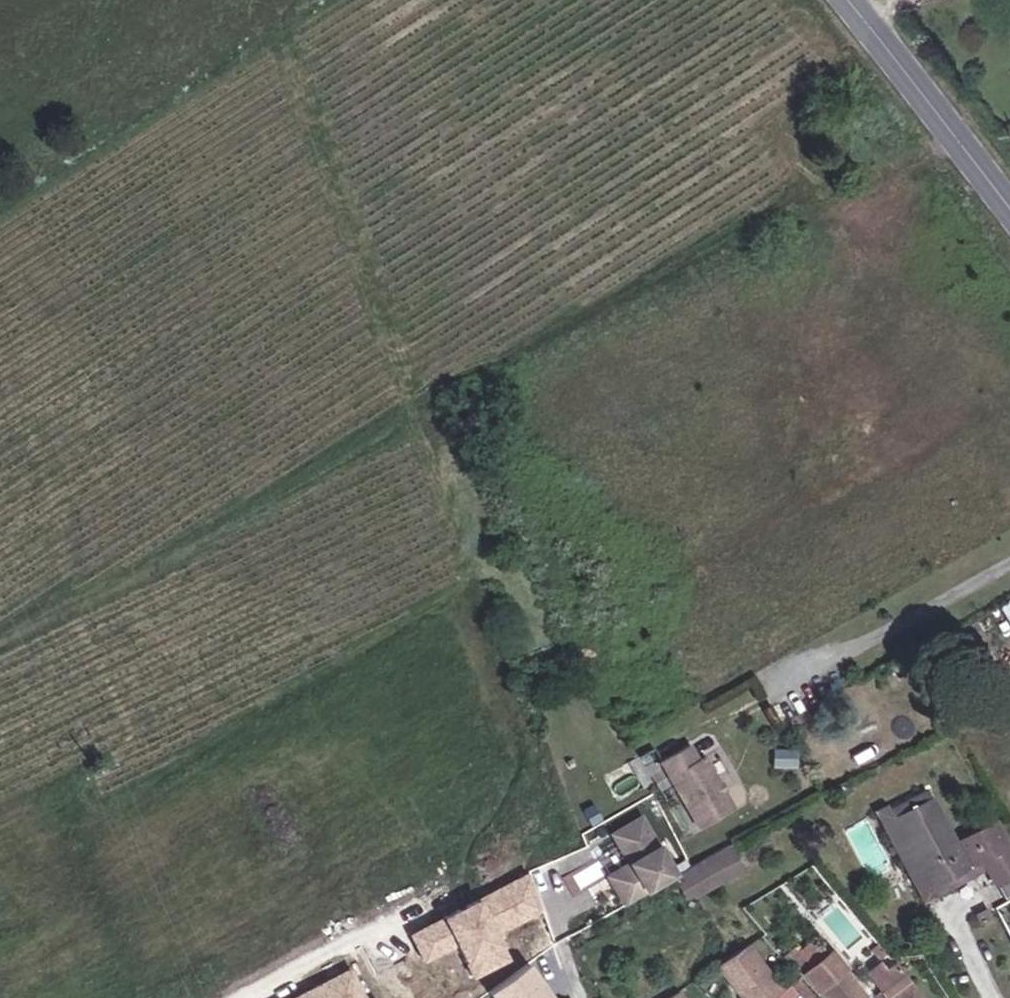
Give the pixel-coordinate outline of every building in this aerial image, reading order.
[(694,759),(731,739),(729,735),(724,733),(716,720),(683,739),(694,759)] [(755,784),(731,739),(694,759),(719,803),(755,784)] [(1009,864),(1009,811),(974,829),(977,836),(970,840),(941,776),(902,796),(942,876),(1002,847),(1007,858),(1009,864)] [(694,853),(695,853),(658,797),(631,815),(650,844),(629,853),(645,881),(694,853)] [(719,839),(730,851),(792,818),(784,804),(719,839)] [(702,867),(730,851),(719,839),(711,843),(695,853),(694,853),(702,867)] [(942,876),(946,885),(1007,858),(1002,847),(942,876)] [(521,888),(413,936),(428,968),(455,956),(469,986),(518,964),(504,933),(536,919),(521,888)] [(817,949),(799,927),(790,934),(808,956),(817,949)] [(797,978),(760,930),(728,954),(755,988),(749,992),(753,997),(770,997),(797,978)] [(808,956),(814,964),(834,984),(840,991),(874,972),(839,931),(817,949),(808,956)] [(884,967),(896,960),(889,951),(879,958),(884,967)] [(896,960),(884,967),(897,985),(881,997),(937,997),(920,973),(911,978),(896,960)] [(493,994),(496,997),(554,997),(558,995),(529,962),(493,994)] [(300,997),(364,997),(350,972),(300,997)] [(846,997),(856,997),(880,978),(874,972),(840,991),(846,997)] [(669,997),(704,997),(691,981),(669,997)] [(840,991),(834,984),(822,995),(824,997),(846,997),(840,991)]
